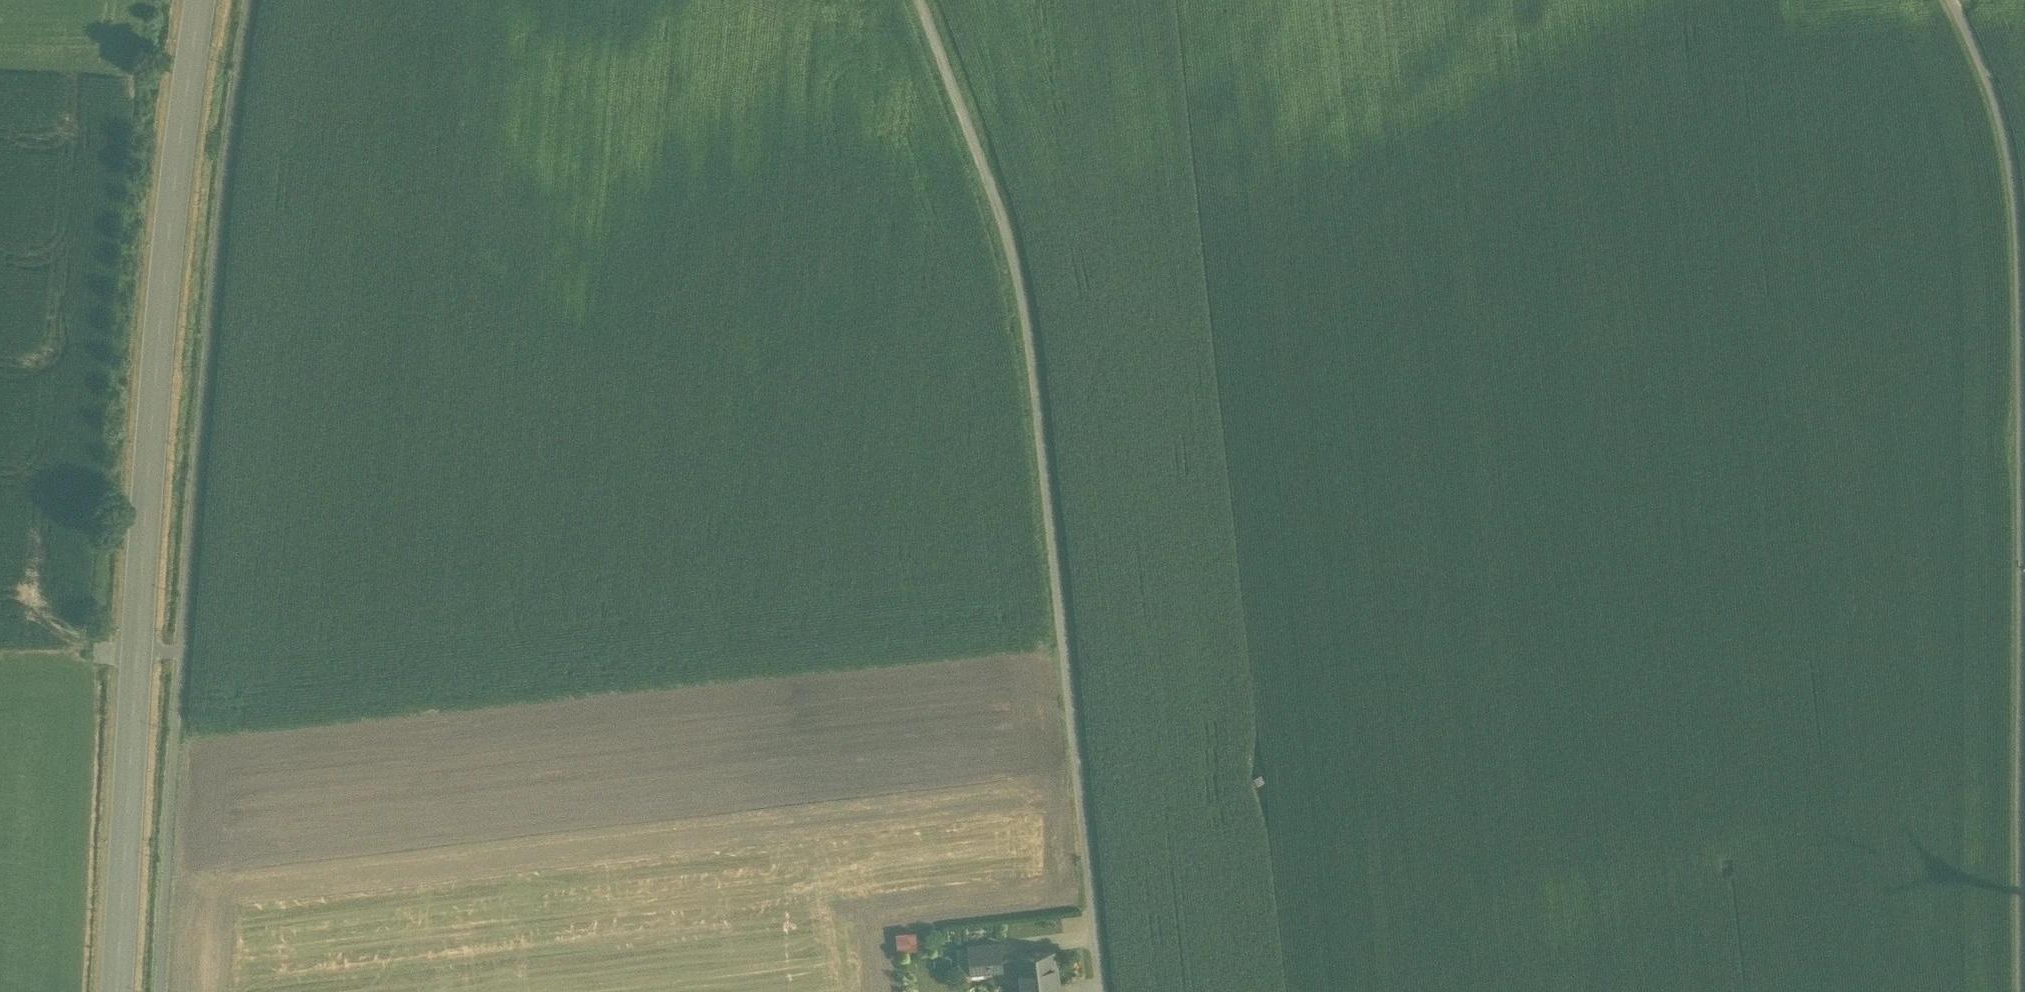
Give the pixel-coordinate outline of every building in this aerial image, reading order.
[(902,947),(922,946),(922,928),(901,928),(902,947)] [(999,942),(968,945),(970,971),(1001,968),(999,942)] [(968,945),(958,947),(960,971),(970,971),(968,945)] [(1017,955),(1021,991),(1058,991),(1053,950),(1017,955)]
